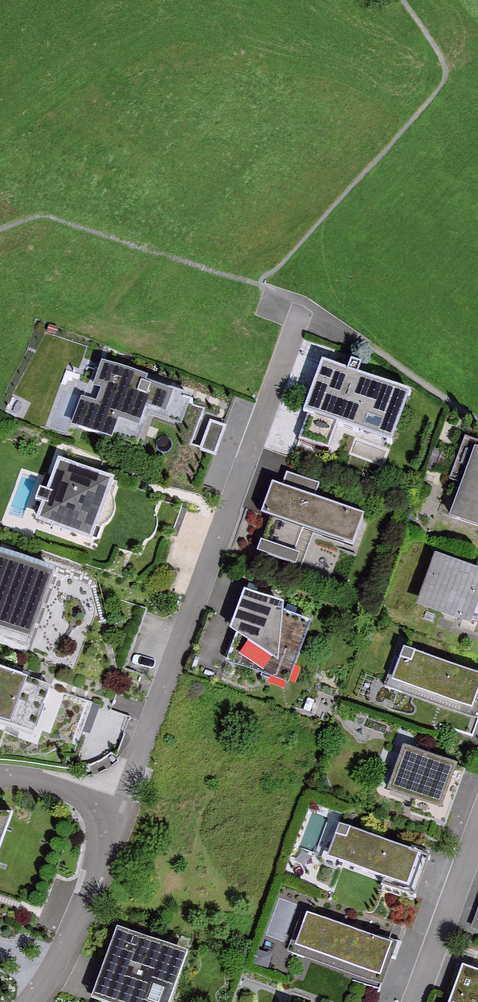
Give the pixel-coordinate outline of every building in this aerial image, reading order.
[(149,377),(102,360),(93,386),(101,389),(96,402),(81,397),(71,425),(112,440),(119,420),(140,427),(147,407),(167,414),(175,391),(147,382),(149,377)] [(333,360),(316,411),(408,441),(425,391),(333,360)] [(452,481),(463,485),(475,449),(464,445),(452,481)] [(42,501),(35,520),(98,542),(99,540),(104,542),(109,529),(104,527),(104,526),(109,522),(113,517),(115,511),(115,505),(114,499),(119,484),(114,482),(115,478),(58,457),(46,489),(40,487),(36,499),(42,501)] [(328,484),(294,473),(269,551),(302,563),(314,526),(373,545),(382,516),(324,497),(328,484)] [(463,515),(477,520),(477,474),(463,515)] [(32,639),(57,569),(0,548),(0,627),(32,639)] [(448,555),(430,608),(477,624),(477,564),(448,555)] [(250,631),(241,657),(303,679),(321,626),(297,618),(300,609),(255,594),(242,629),(250,631)] [(393,675),(477,704),(477,669),(404,643),(393,675)] [(29,722),(44,677),(0,662),(0,713),(29,722)] [(470,766),(414,747),(400,789),(456,808),(470,766)] [(417,805),(413,815),(435,824),(439,814),(417,805)] [(25,814),(0,812),(0,880),(25,814)] [(346,821),(334,855),(425,887),(437,853),(346,821)] [(319,911),(307,946),(395,977),(408,942),(319,911)] [(117,927),(91,999),(100,1001),(170,1001),(188,953),(117,927)] [(452,997),(466,1001),(477,1001),(477,973),(462,967),(452,997)]
